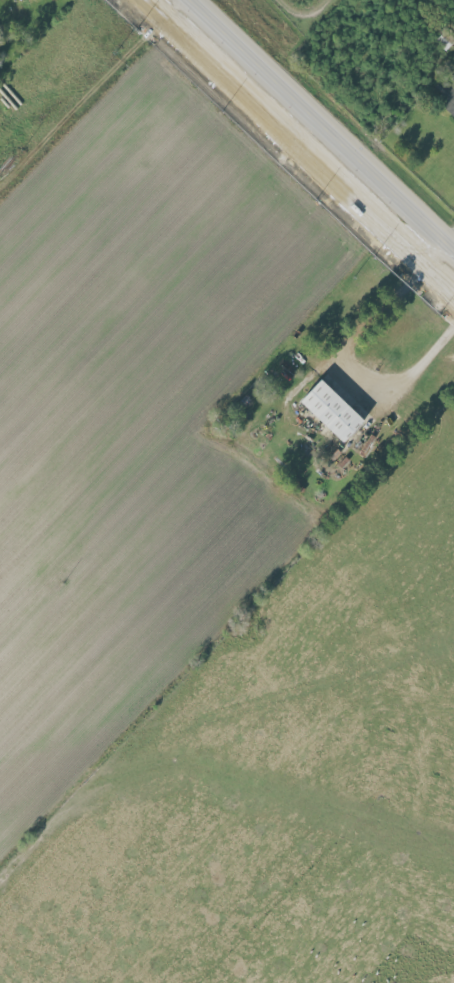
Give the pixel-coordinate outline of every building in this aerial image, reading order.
[(440,96),(453,111),(453,82),(440,96)] [(343,442),(363,420),(320,379),(299,401),(343,442)]
